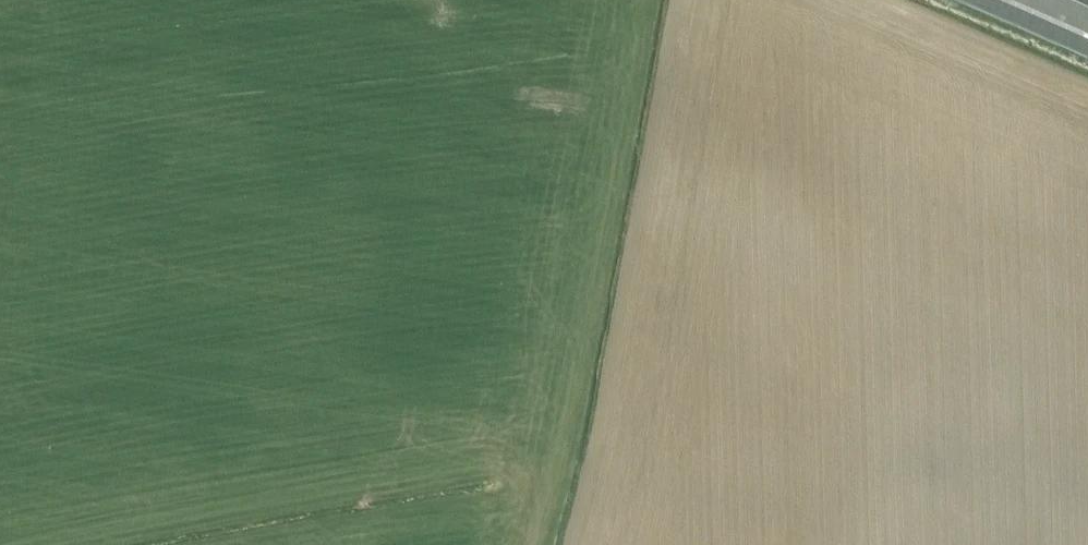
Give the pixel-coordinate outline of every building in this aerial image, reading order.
[(1087,62),(1087,0),(954,0),(1087,62)]
